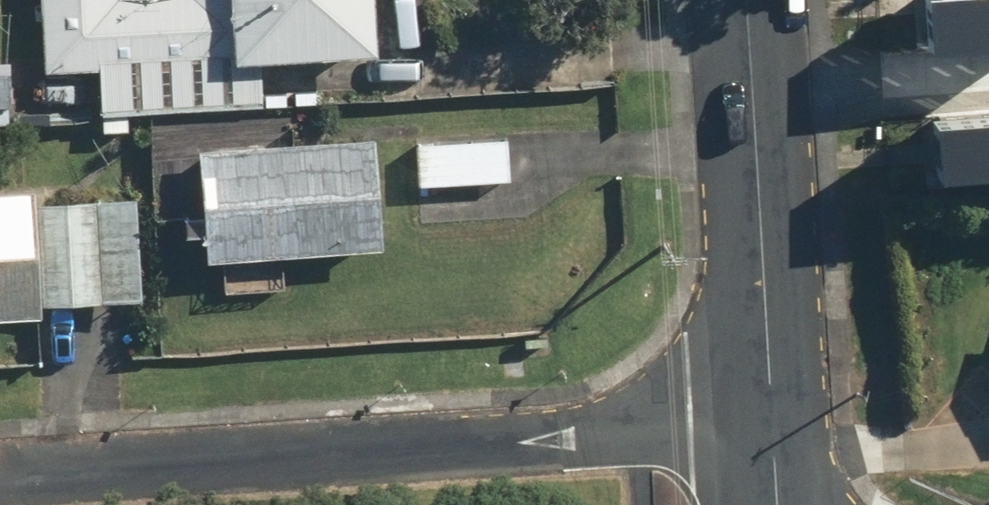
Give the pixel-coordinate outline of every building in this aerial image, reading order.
[(51,71),(25,71),(25,105),(228,102),(227,0),(50,0),(51,71)] [(246,57),(386,51),(384,0),(244,0),(246,57)] [(213,240),(213,252),(401,247),(397,125),(156,132),(158,218),(189,221),(191,238),(213,240)] [(519,137),(419,137),(419,184),(519,184),(519,137)] [(151,190),(0,193),(0,318),(47,317),(46,296),(153,294),(151,190)]
